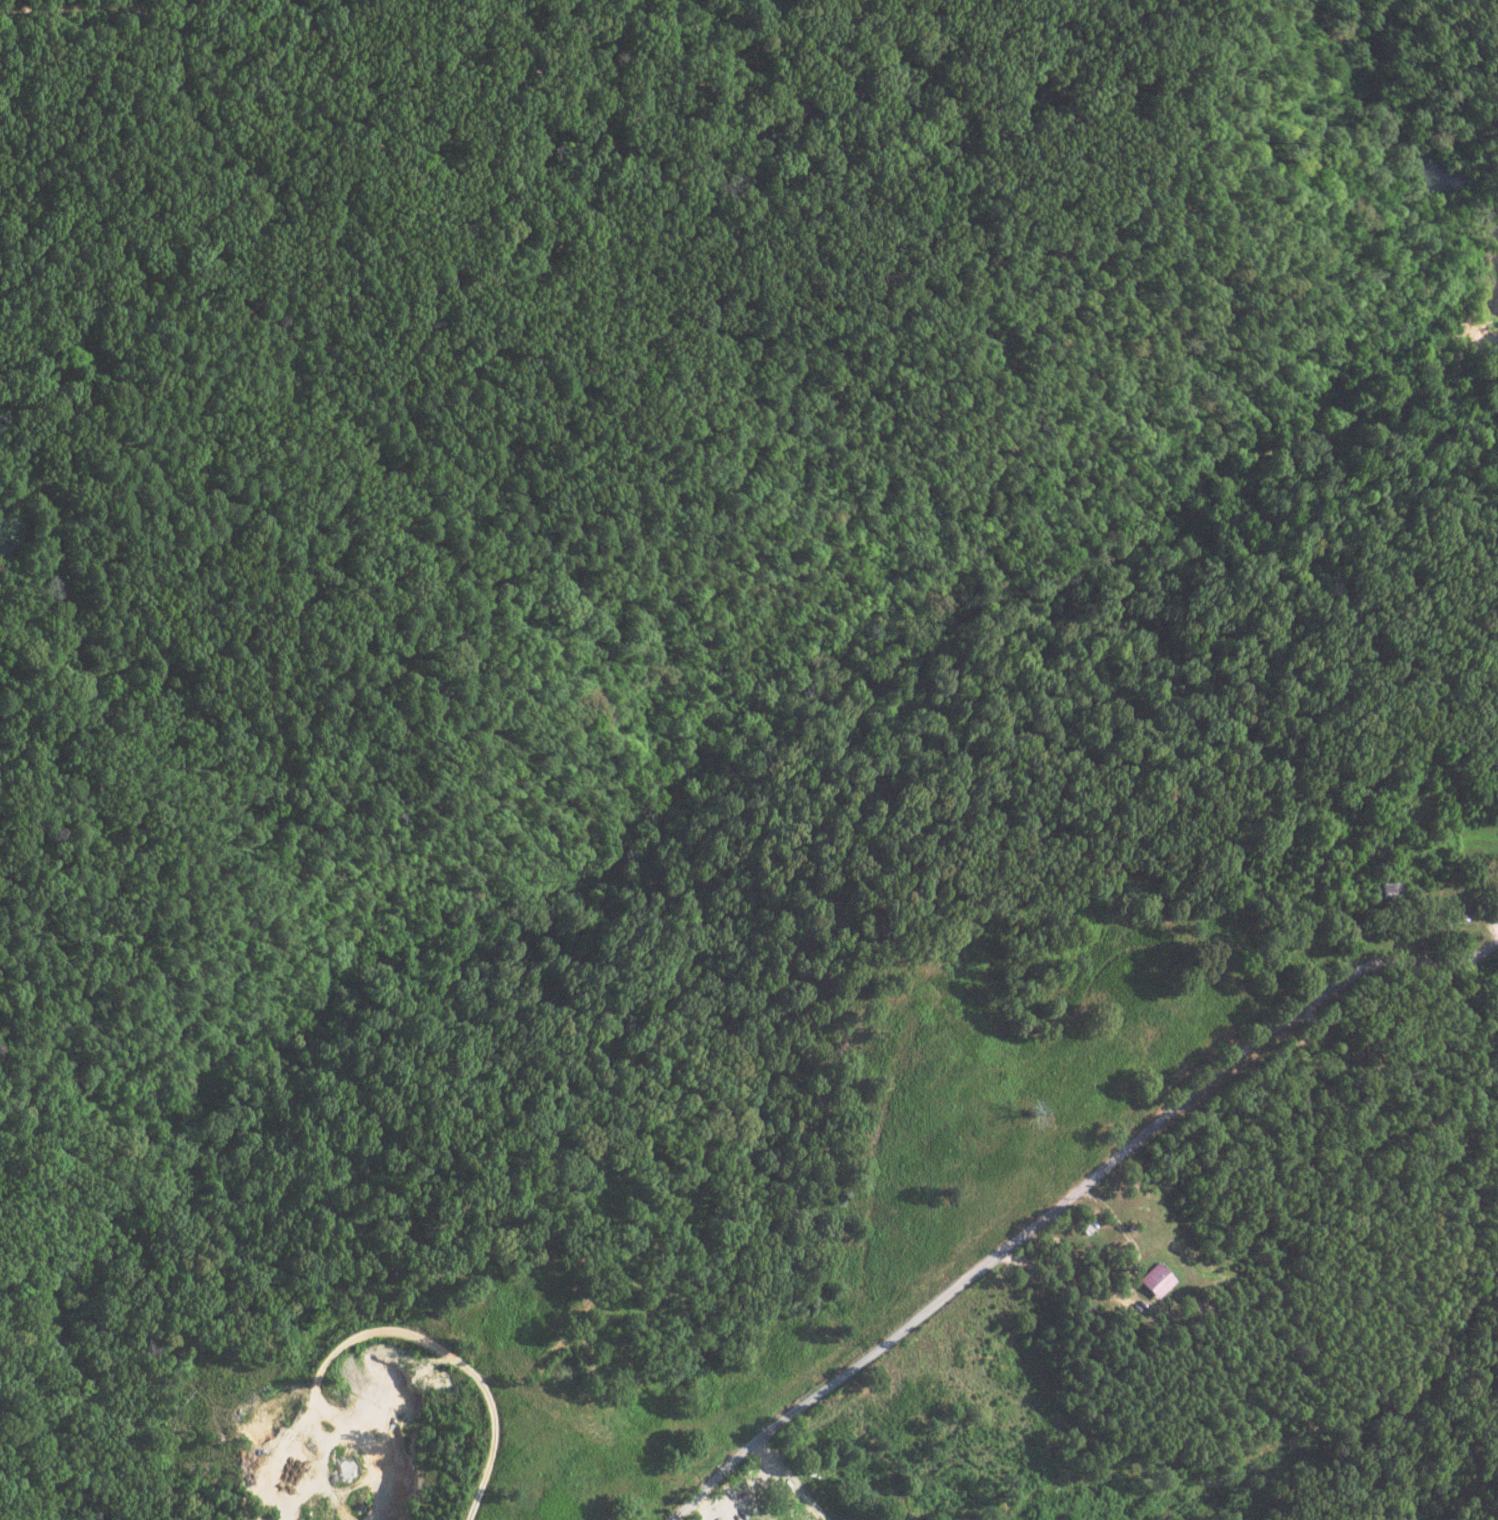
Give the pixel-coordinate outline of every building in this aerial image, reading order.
[(1174,1281),(1157,1262),(1137,1280),(1155,1299),(1174,1281)]
